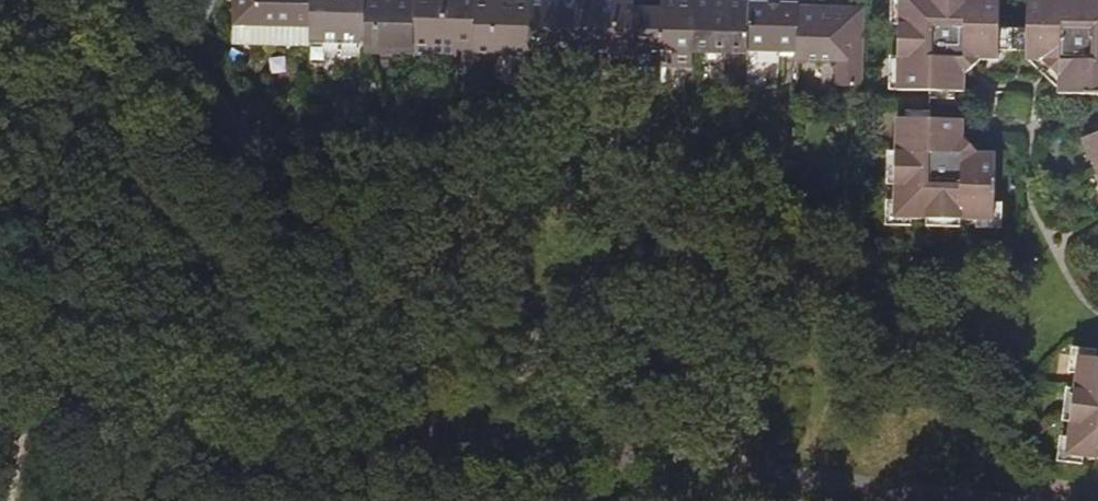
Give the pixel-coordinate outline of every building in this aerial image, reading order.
[(311,28),(311,0),(233,0),(232,26),(311,28)] [(366,0),(311,0),(311,28),(310,43),(365,44),(366,0)] [(365,53),(414,54),(415,0),(366,0),(365,44),(365,53)] [(473,60),(475,0),(415,0),(414,54),(414,62),(430,63),(430,56),(457,57),(458,52),(463,52),(463,62),(455,62),(454,89),(472,90),(473,60)] [(529,52),(530,0),(509,0),(509,1),(475,0),(473,60),(496,61),(496,55),(529,55),(529,52)] [(529,52),(558,53),(558,56),(578,57),(579,0),(575,0),(562,0),(561,3),(553,3),(553,0),(530,0),(529,52)] [(632,61),(634,11),(634,2),(612,1),(611,11),(599,11),(600,1),(579,0),(578,57),(578,60),(596,60),(597,54),(615,54),(615,60),(632,61)] [(999,54),(999,51),(993,44),(993,41),(999,35),(1000,31),(1001,0),(900,0),(897,92),(938,93),(943,87),(948,88),(954,94),(965,94),(966,77),(981,63),(999,63),(999,54)] [(1027,31),(1027,34),(1032,41),(1032,45),(1026,50),(1026,54),(1026,63),(1044,64),(1058,80),(1057,95),(1097,96),(1097,0),(1027,0),(1027,31)] [(612,1),(600,1),(599,11),(611,11),(612,1)] [(632,61),(633,67),(693,68),(693,50),(694,2),(672,1),(672,12),(661,12),(634,11),(632,61)] [(661,1),(661,12),(672,12),(672,1),(661,1)] [(727,90),(747,91),(748,52),(749,7),(749,3),(727,1),(694,2),(693,50),(729,51),(727,90)] [(797,54),(798,8),(749,7),(748,52),(797,54)] [(797,54),(797,63),(836,64),(836,88),(862,89),(864,9),(798,8),(797,54)] [(310,47),(310,43),(311,28),(232,26),(231,44),(310,47)] [(1027,31),(1000,31),(999,35),(993,41),(993,44),(999,51),(999,54),(1026,54),(1026,50),(1032,45),(1032,41),(1027,34),(1027,31)] [(896,120),(893,220),(994,223),(996,155),(980,154),(964,136),(964,121),(924,120),(916,127),(908,120),(896,120)] [(1082,140),(1097,178),(1097,135),(1082,140)] [(1078,358),(1066,457),(1097,462),(1097,360),(1078,358)]
